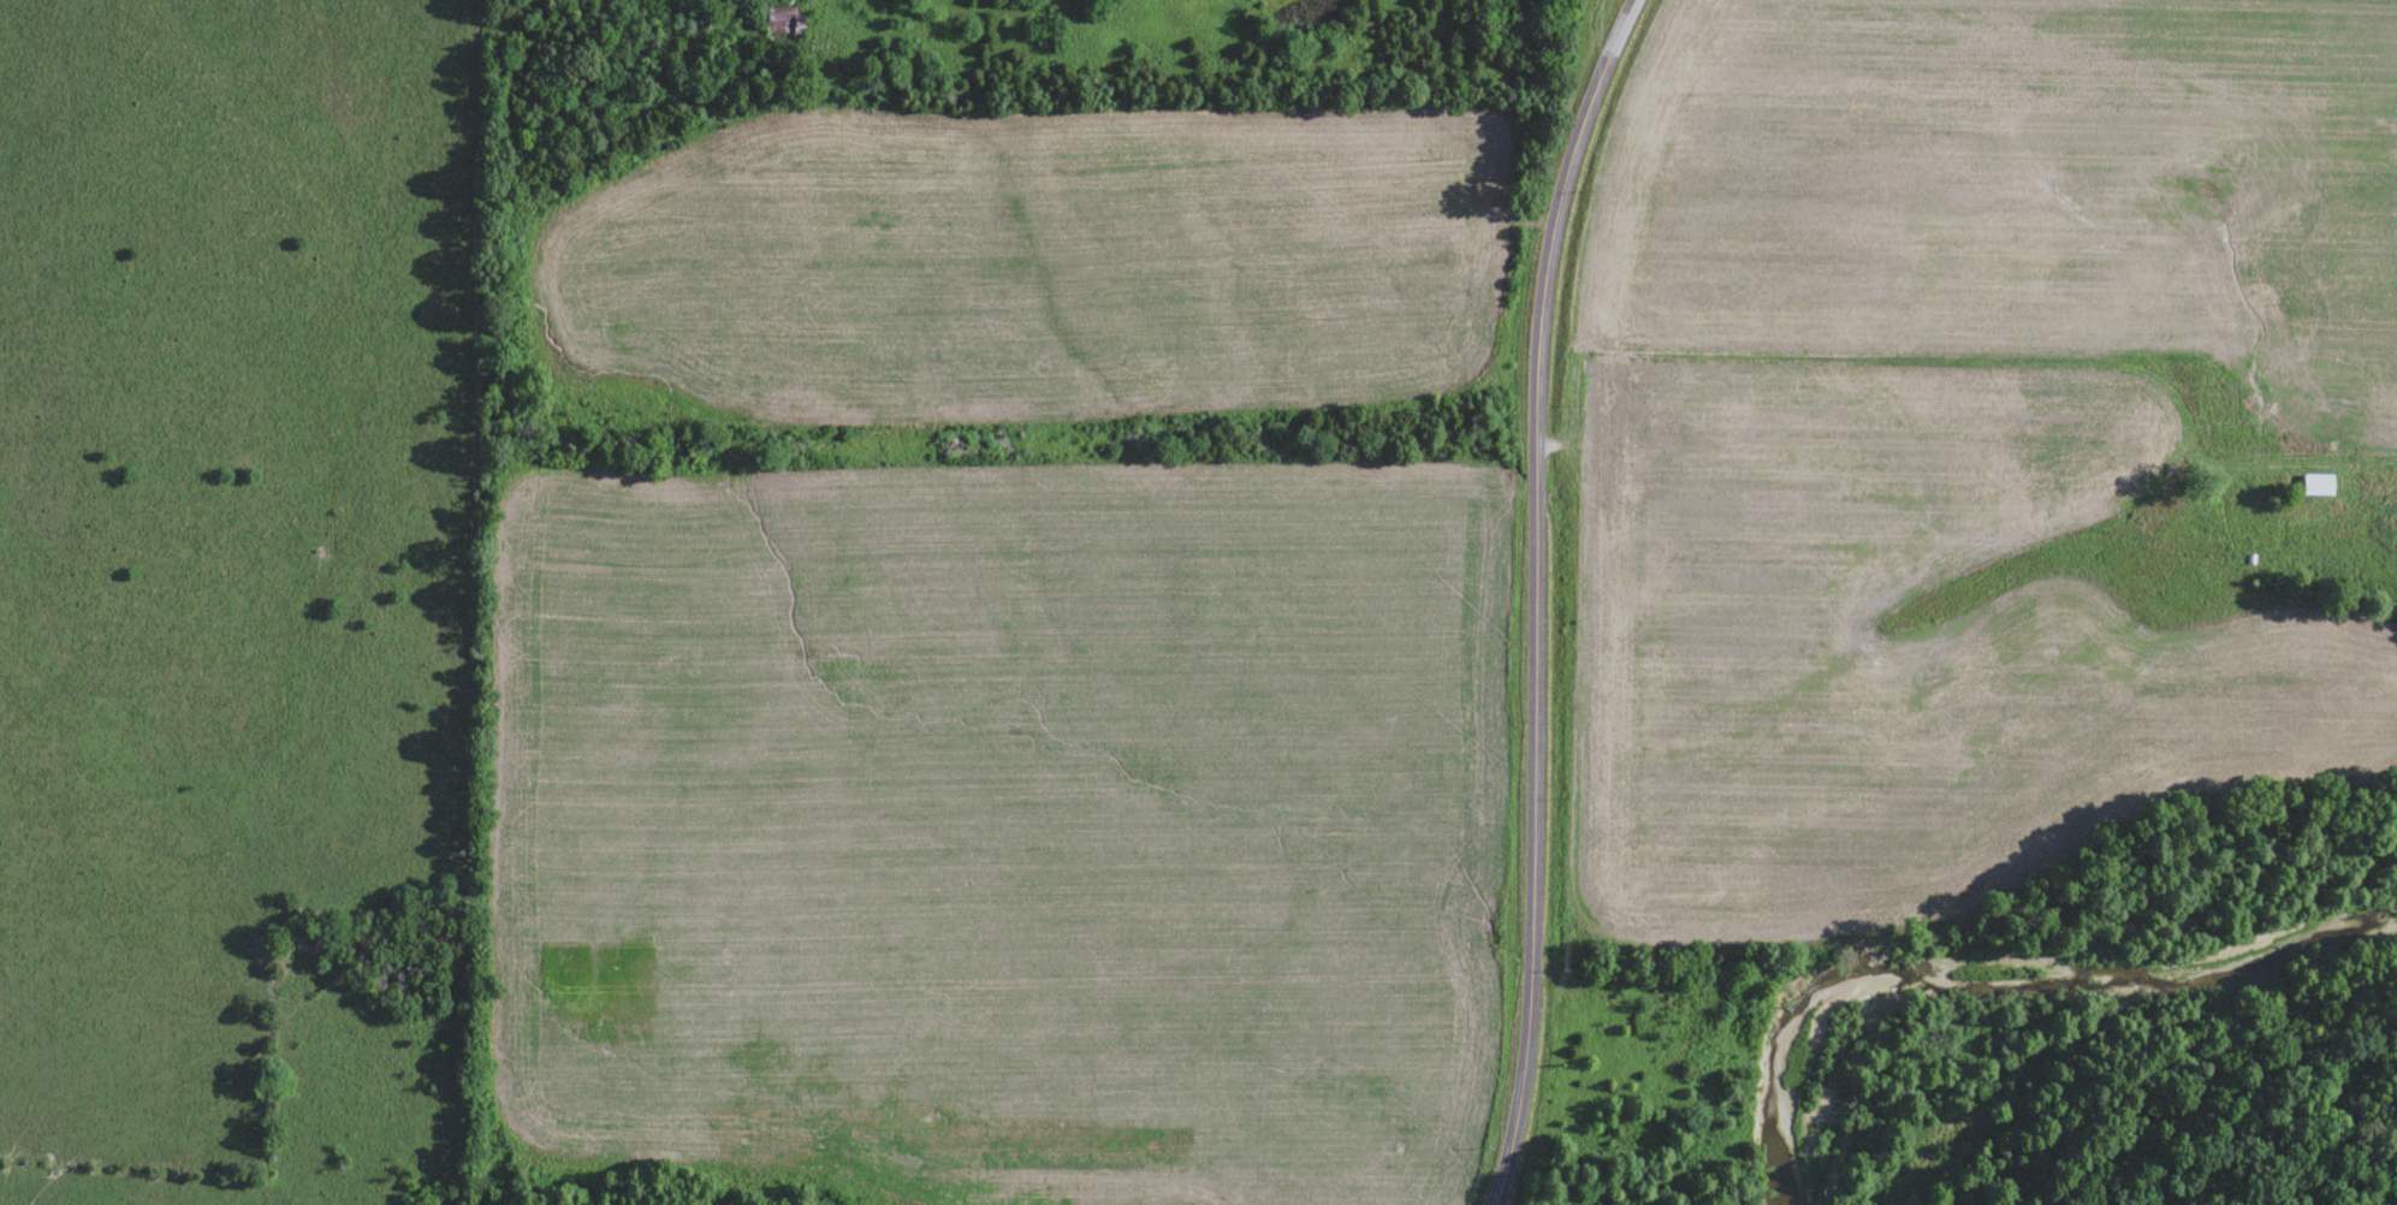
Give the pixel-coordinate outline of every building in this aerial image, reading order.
[(798,43),(798,19),(758,19),(758,43),(798,43)] [(2300,496),(2330,496),(2330,474),(2300,474),(2300,496)]
